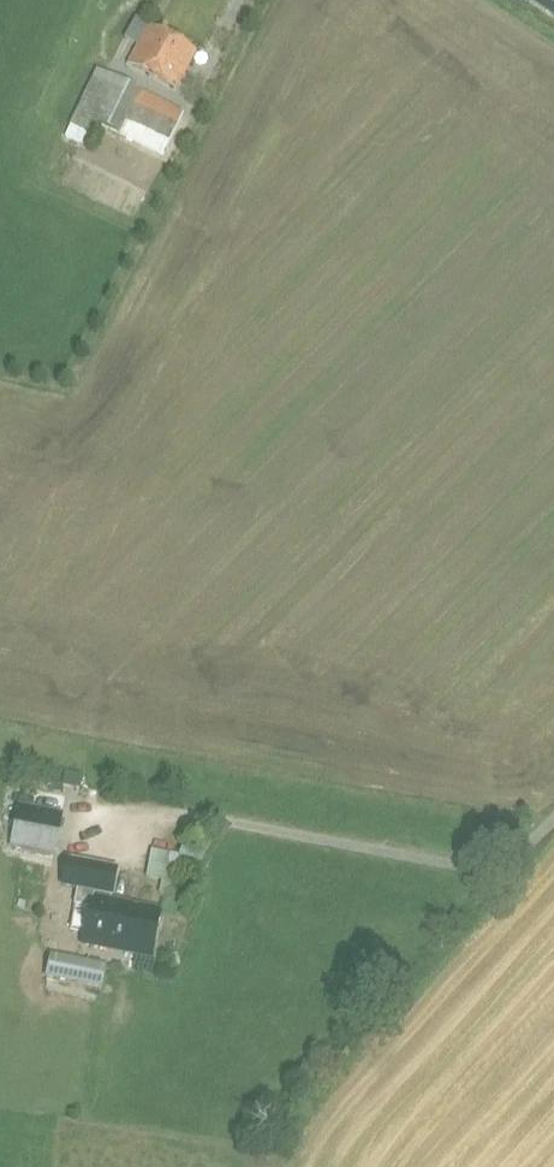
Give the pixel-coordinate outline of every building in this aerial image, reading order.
[(553,19),(553,0),(530,0),(529,2),(553,19)] [(177,90),(197,50),(148,26),(129,66),(177,90)] [(65,137),(88,148),(100,124),(163,155),(184,113),(97,71),(65,137)] [(57,830),(26,825),(22,848),(53,853),(57,830)] [(154,879),(153,892),(166,893),(170,852),(143,850),(140,878),(154,879)] [(67,860),(63,885),(79,888),(75,906),(71,928),(85,931),(83,944),(151,957),(154,940),(153,939),(160,910),(92,895),(93,890),(111,894),(116,869),(67,860)] [(48,978),(103,989),(107,966),(52,955),(48,978)]
